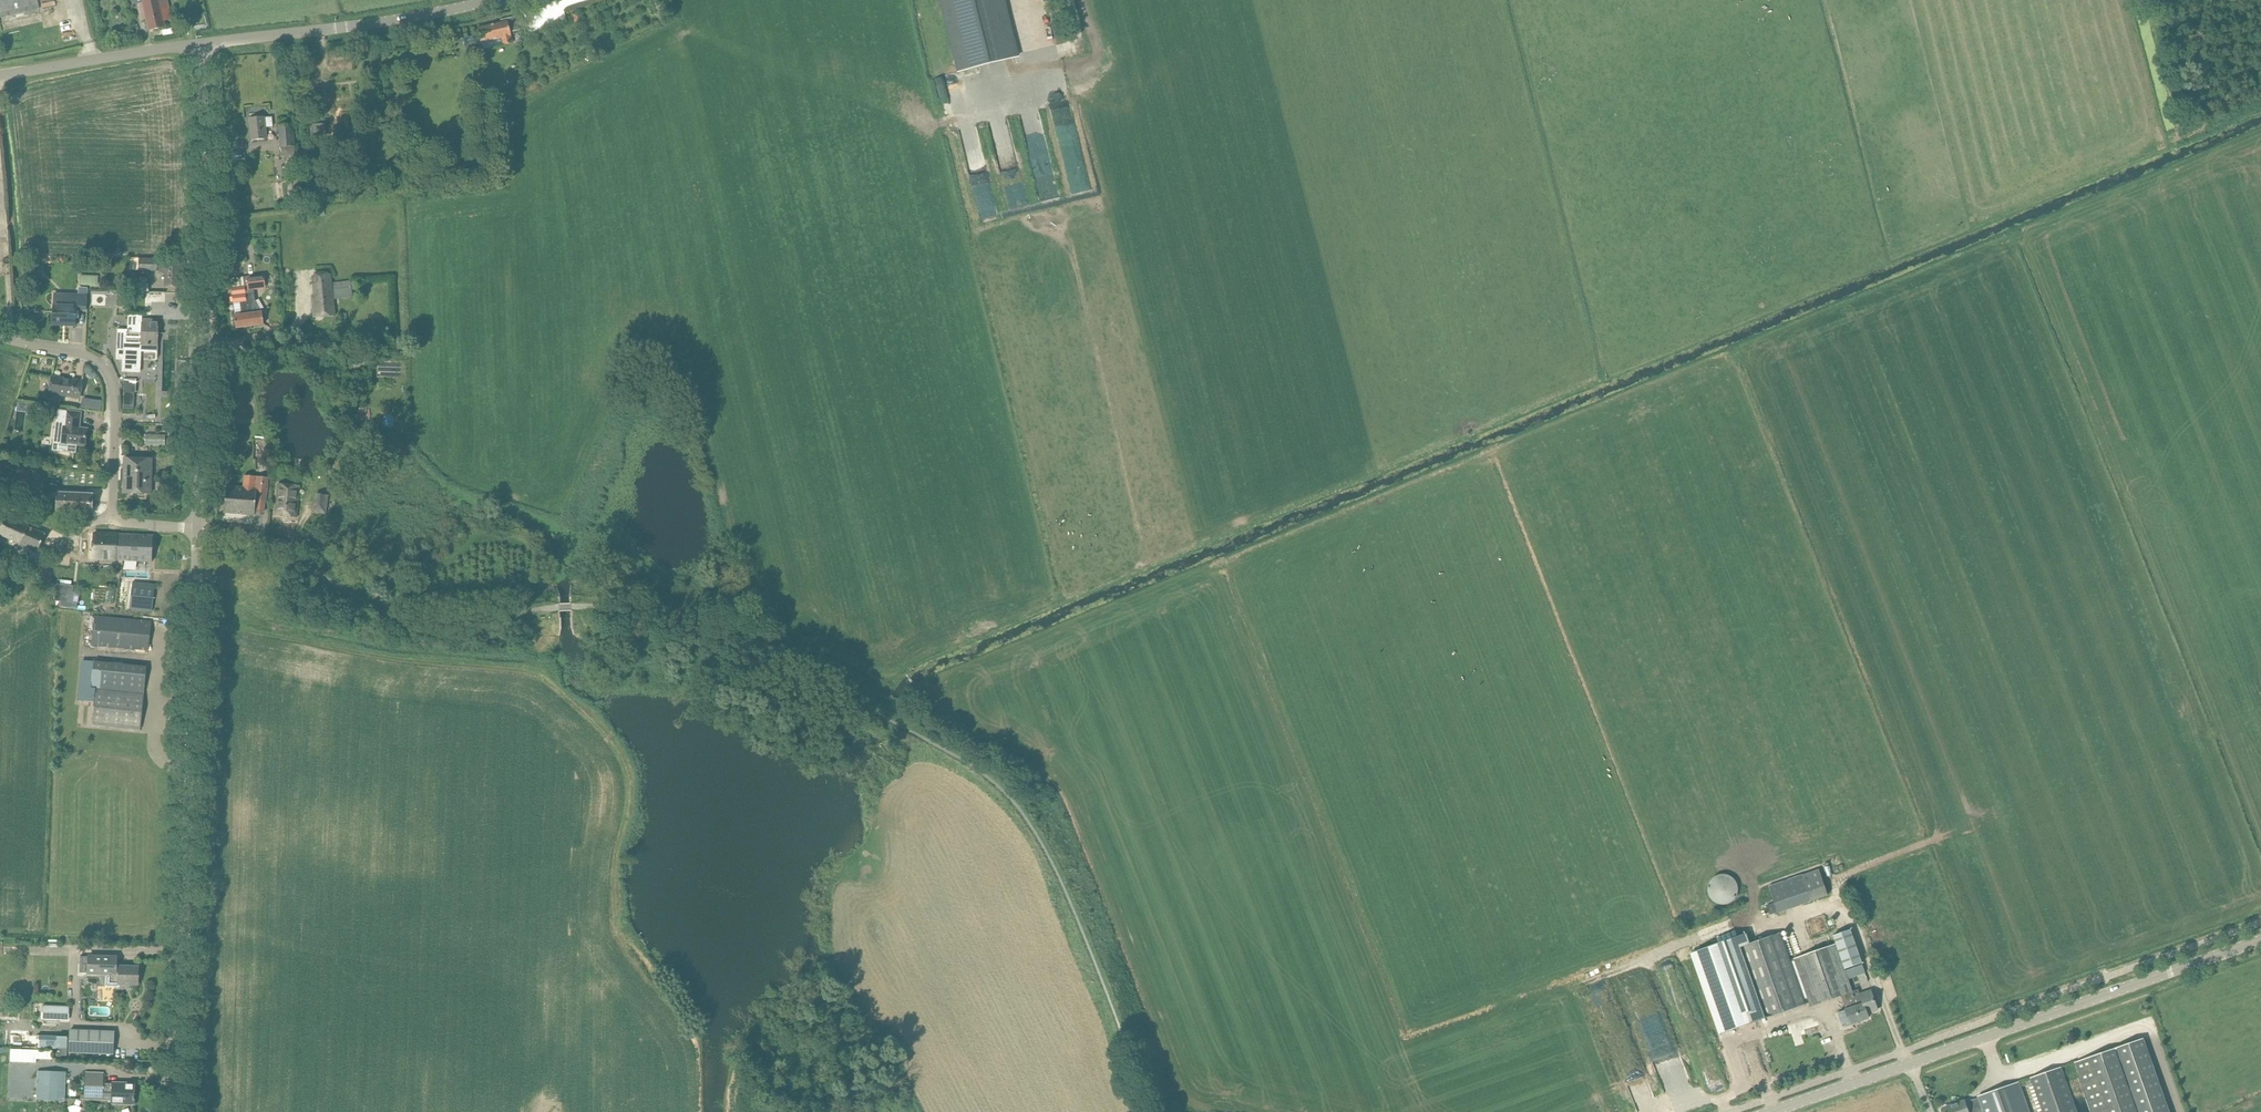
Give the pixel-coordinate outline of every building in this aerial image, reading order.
[(39,8),(37,0),(0,0),(0,17),(39,8)] [(138,4),(140,10),(142,20),(147,19),(150,30),(164,27),(163,22),(171,21),(166,0),(143,0),(143,3),(138,4)] [(956,72),(1019,57),(1005,0),(938,0),(956,72)] [(479,35),(463,39),(466,51),(482,47),(481,43),(502,38),(503,45),(512,43),(510,36),(511,36),(510,33),(524,29),(525,29),(524,24),(522,15),(521,15),(500,20),(501,20),(502,20),(502,22),(478,28),(479,35)] [(265,127),(273,126),(272,117),(265,118),(265,117),(249,118),(251,140),(266,139),(265,127)] [(316,123),(307,124),(308,137),(318,136),(316,123)] [(295,146),(293,135),(292,124),(278,126),(280,148),(295,146)] [(1006,199),(1009,210),(1029,204),(1025,193),(1006,199)] [(137,258),(129,258),(129,270),(136,270),(137,258)] [(138,271),(157,271),(157,259),(138,259),(138,271)] [(32,263),(30,266),(30,269),(33,271),(36,271),(39,268),(38,265),(36,263),(32,263)] [(181,264),(170,264),(160,263),(159,271),(165,272),(165,286),(180,286),(181,264)] [(98,276),(80,275),(79,285),(98,286),(98,276)] [(260,275),(246,277),(247,288),(261,286),(260,275)] [(355,280),(332,283),(331,275),(312,276),(314,295),(312,295),(314,317),(336,315),(334,299),(353,297),(352,290),(355,290),(355,280)] [(233,287),(232,288),(234,303),(240,302),(242,315),(234,316),(236,328),(250,326),(248,314),(246,296),(245,294),(244,286),(243,277),(232,278),(233,287)] [(76,326),(77,294),(54,293),(54,305),(53,322),(66,323),(66,325),(76,326)] [(254,293),(245,294),(246,296),(248,314),(250,326),(264,324),(262,313),(262,312),(260,312),(260,310),(255,300),(254,293)] [(124,331),(124,344),(132,344),(139,347),(139,351),(141,351),(157,352),(158,352),(159,334),(157,333),(158,320),(159,320),(159,319),(142,319),(142,316),(128,315),(128,331),(124,331)] [(117,349),(116,359),(123,359),(123,371),(127,371),(133,372),(140,372),(141,351),(139,351),(139,347),(132,344),(124,344),(124,350),(119,349),(117,349)] [(52,377),(50,393),(79,398),(82,381),(52,377)] [(124,379),(123,392),(124,392),(123,409),(125,409),(134,409),(134,393),(135,393),(136,379),(126,379),(124,379)] [(101,401),(91,400),(90,409),(100,410),(101,401)] [(39,411),(39,402),(21,402),(21,410),(39,411)] [(81,413),(70,411),(66,411),(64,426),(63,426),(61,443),(85,446),(87,429),(79,428),(81,413)] [(172,426),(172,441),(180,441),(181,426),(172,426)] [(146,434),(146,443),(168,444),(168,435),(146,434)] [(151,493),(152,459),(124,458),(123,493),(151,493)] [(244,475),(243,488),(226,487),(224,512),(255,515),(255,512),(264,513),(264,501),(266,501),(268,477),(244,475)] [(297,517),(298,506),(299,486),(278,484),(276,516),(297,517)] [(93,513),(94,494),(57,492),(56,511),(93,513)] [(316,494),(313,513),(326,514),(329,495),(316,494)] [(17,516),(7,512),(0,528),(0,535),(38,552),(45,534),(28,526),(30,522),(17,516)] [(151,562),(152,562),(153,536),(94,533),(93,559),(124,560),(151,562)] [(132,582),(129,609),(151,612),(154,585),(132,582)] [(57,584),(55,601),(60,602),(60,607),(76,609),(77,603),(71,603),(73,586),(57,584)] [(151,622),(140,621),(95,616),(92,644),(148,650),(151,622)] [(82,660),(78,699),(94,701),(95,689),(91,688),(91,687),(93,672),(94,661),(82,660)] [(95,689),(144,693),(147,667),(94,661),(93,672),(91,687),(91,688),(95,689)] [(144,693),(95,689),(94,701),(92,725),(141,730),(144,693)] [(1773,912),(1825,896),(1816,869),(1765,885),(1773,912)] [(1738,888),(1738,887),(1738,884),(1737,881),(1735,878),(1734,876),(1731,873),(1728,872),(1725,871),(1722,870),(1719,871),(1716,871),(1712,873),(1710,875),(1707,877),(1706,880),(1704,884),(1704,887),(1704,890),(1705,894),(1707,896),(1709,899),(1711,901),(1714,903),(1718,904),(1720,904),(1723,904),(1727,904),(1730,902),(1732,900),(1734,898),(1736,895),(1738,891),(1738,888)] [(1851,929),(1833,936),(1836,945),(1844,969),(1862,963),(1851,929)] [(1746,934),(1692,953),(1720,1034),(1767,1018),(1806,1004),(1791,960),(1781,934),(1750,945),(1746,934)] [(1811,1006),(1841,995),(1852,992),(1851,991),(1852,990),(1835,945),(1794,959),(1811,1006)] [(88,956),(88,973),(88,974),(98,974),(98,973),(97,973),(97,971),(102,971),(102,974),(109,974),(106,977),(106,986),(106,987),(119,987),(119,984),(123,984),(127,984),(138,985),(138,984),(139,976),(139,968),(139,967),(131,967),(131,966),(126,965),(126,966),(126,967),(117,967),(117,957),(88,956)] [(1668,981),(1707,1096),(1726,1090),(1721,1076),(1715,1078),(1685,992),(1679,994),(1674,979),(1668,981)] [(1853,996),(1852,992),(1841,995),(1846,1010),(1851,1024),(1869,1018),(1867,1013),(1878,1010),(1874,999),(1871,990),(1853,996)] [(55,1029),(55,1020),(67,1020),(68,1007),(42,1006),(42,1021),(39,1020),(39,1029),(55,1029)] [(69,1052),(102,1054),(113,1054),(114,1032),(70,1030),(69,1052)] [(67,1037),(39,1036),(39,1048),(56,1049),(56,1055),(66,1056),(67,1037)] [(2108,1051),(2075,1063),(2092,1111),(2169,1111),(2143,1038),(2108,1051)] [(1758,1049),(1747,1052),(1754,1075),(1765,1072),(1758,1049)] [(34,1051),(11,1050),(11,1062),(34,1062),(34,1051)] [(2064,1078),(2061,1068),(2031,1078),(2043,1111),(2076,1111),(2064,1078)] [(65,1074),(38,1072),(37,1100),(63,1101),(65,1074)] [(85,1072),(84,1099),(84,1100),(102,1100),(111,1101),(111,1103),(124,1104),(124,1103),(124,1102),(134,1102),(135,1102),(135,1084),(104,1083),(104,1073),(85,1072)] [(1943,1109),(1944,1111),(1968,1111),(1972,1111),(1982,1111),(1984,1111),(2029,1111),(2022,1093),(2020,1087),(2019,1082),(1978,1097),(1978,1098),(1965,1103),(1964,1101),(1943,1109)]
